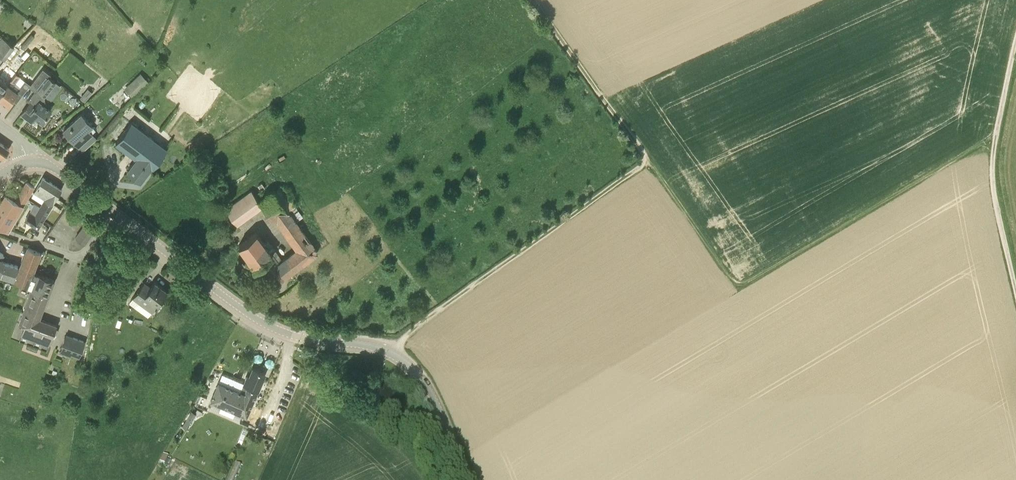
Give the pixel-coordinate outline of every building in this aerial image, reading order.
[(21,46),(24,49),(35,36),(31,33),(21,46)] [(7,42),(1,49),(0,51),(0,54),(5,58),(13,47),(7,42)] [(18,46),(6,62),(12,67),(24,51),(18,46)] [(40,101),(45,95),(56,81),(50,76),(51,75),(43,68),(31,83),(37,88),(28,100),(30,102),(21,113),(27,118),(30,113),(42,122),(51,109),(40,101)] [(7,77),(11,80),(16,73),(12,70),(7,77)] [(15,84),(21,76),(16,73),(11,80),(8,84),(7,83),(0,92),(0,98),(8,104),(18,91),(23,94),(30,84),(25,80),(20,87),(15,84)] [(142,74),(126,90),(133,98),(150,82),(147,80),(149,78),(147,76),(146,78),(142,74)] [(80,98),(85,102),(89,97),(84,93),(80,98)] [(89,130),(93,126),(81,113),(63,129),(79,147),(86,140),(85,137),(91,132),(89,130)] [(151,169),(167,149),(131,122),(116,142),(137,158),(128,170),(141,180),(150,168),(151,169)] [(4,157),(9,148),(0,142),(0,155),(4,157)] [(45,200),(52,205),(62,188),(43,177),(33,192),(45,200)] [(34,186),(27,181),(16,200),(5,194),(0,203),(0,225),(5,227),(6,227),(9,229),(25,203),(24,203),(31,191),(32,191),(34,186)] [(317,252),(288,210),(296,204),(281,185),(273,191),(260,201),(251,190),(226,208),(238,225),(263,206),(273,220),(276,218),(297,249),(286,257),(295,269),(317,252)] [(38,228),(52,205),(45,200),(35,216),(30,212),(25,220),(38,228)] [(76,237),(85,243),(93,231),(84,225),(76,237)] [(248,256),(265,244),(256,232),(239,244),(248,256)] [(286,257),(279,263),(265,244),(248,256),(256,267),(261,263),(277,283),(295,269),(286,257)] [(30,279),(33,271),(41,251),(29,247),(21,267),(16,281),(28,286),(31,279),(30,279)] [(14,278),(18,265),(5,262),(1,259),(4,254),(0,251),(0,275),(14,278)] [(33,289),(48,295),(54,279),(33,271),(30,279),(31,279),(28,286),(33,288),(33,289)] [(133,297),(152,311),(167,290),(155,281),(151,286),(144,281),(133,297)] [(39,318),(48,295),(33,289),(25,307),(24,312),(39,318)] [(57,325),(39,318),(24,312),(20,324),(25,326),(22,335),(49,345),(57,325)] [(80,357),(86,340),(66,333),(60,350),(80,357)] [(248,374),(244,383),(258,389),(265,372),(253,366),(249,375),(248,374)] [(254,397),(240,391),(235,389),(221,383),(218,389),(216,388),(211,400),(246,415),(243,421),(250,424),(257,408),(251,406),(254,397)] [(190,424),(196,413),(192,410),(185,421),(190,424)] [(243,465),(237,462),(230,479),(237,479),(243,465)]
